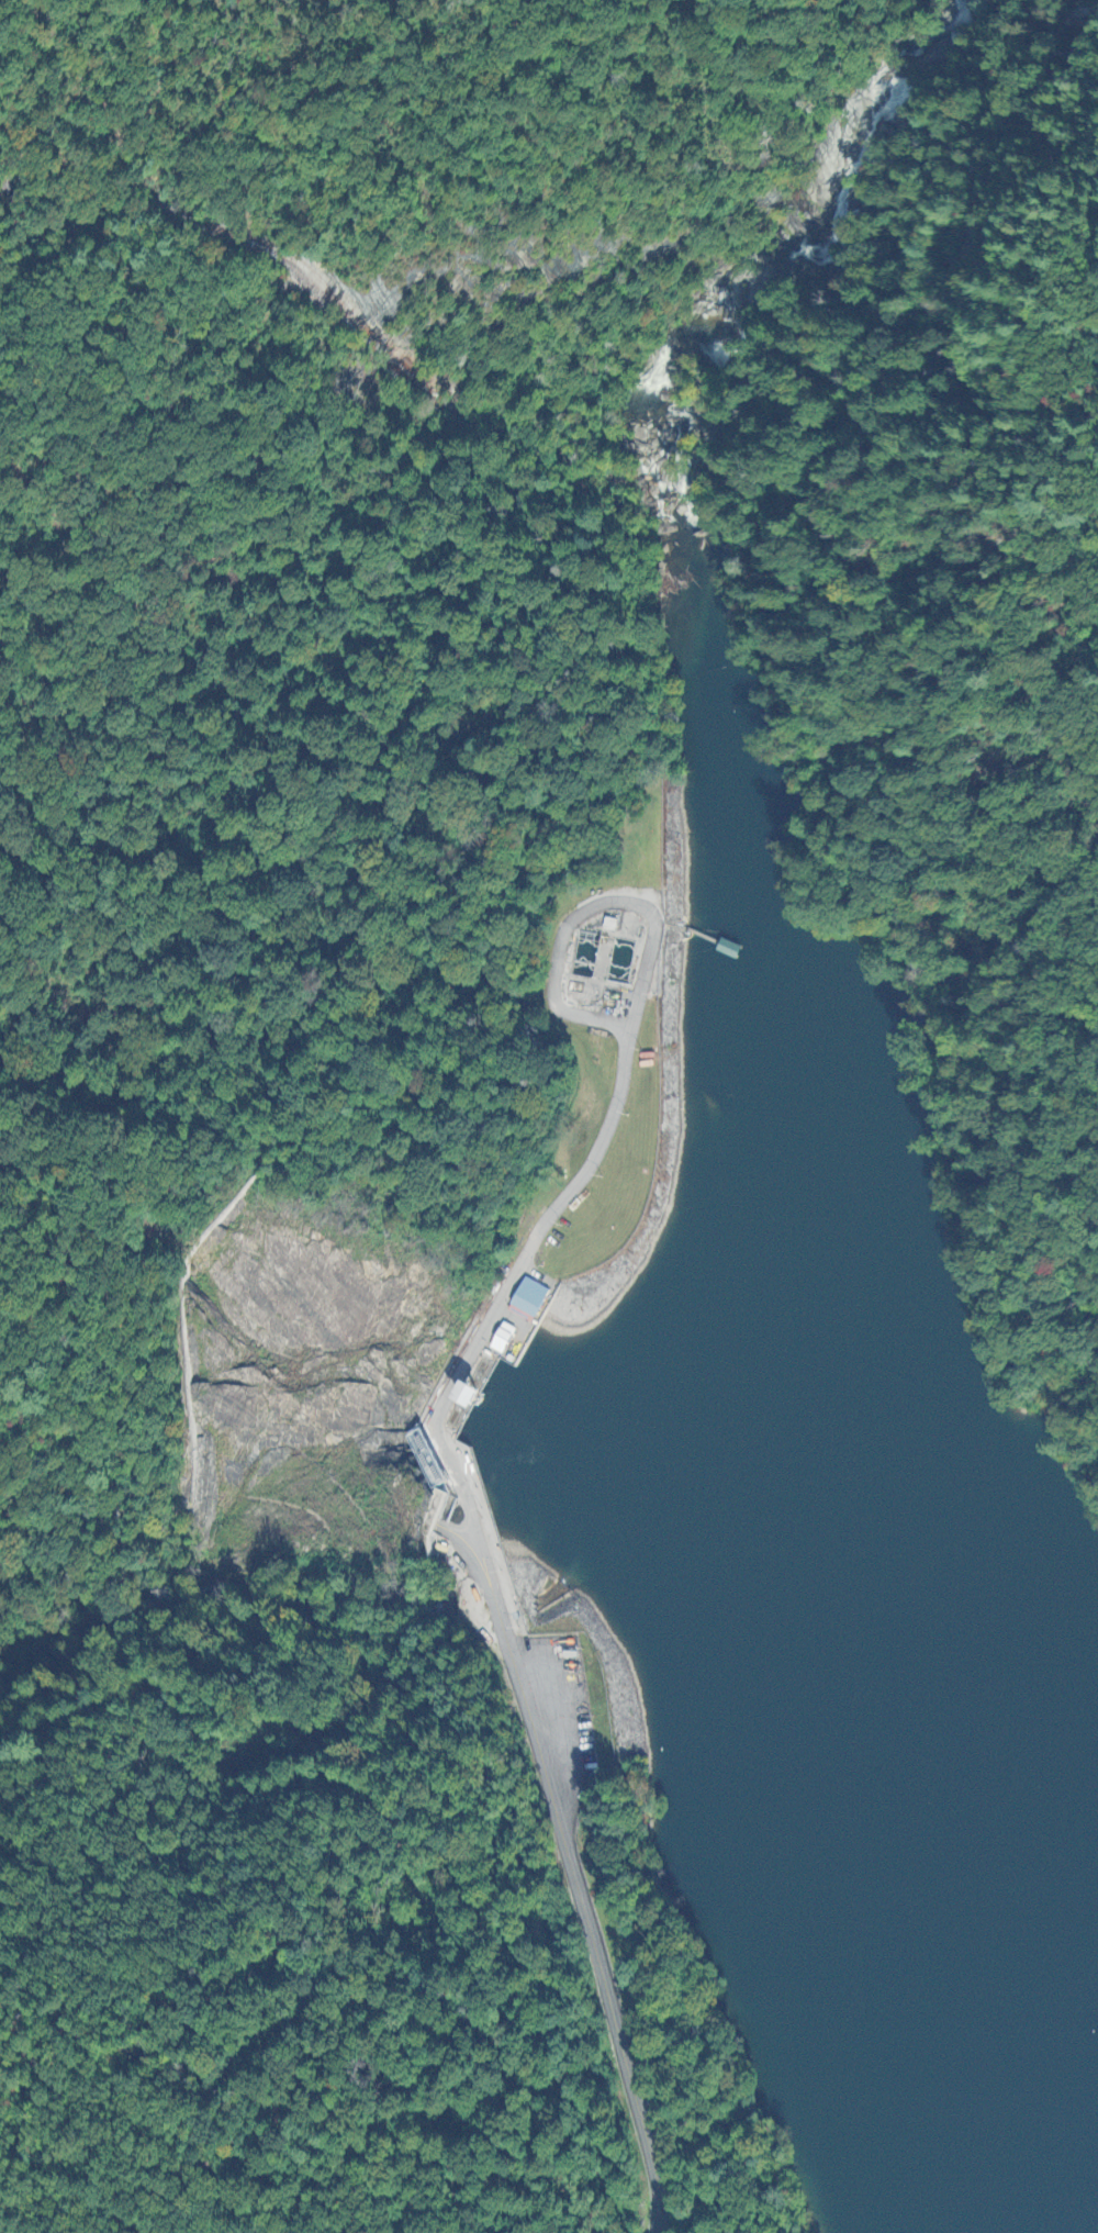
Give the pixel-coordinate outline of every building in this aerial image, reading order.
[(510,1312),(536,1323),(550,1289),(524,1278),(510,1312)] [(519,1330),(505,1323),(491,1349),(505,1356),(519,1330)]
